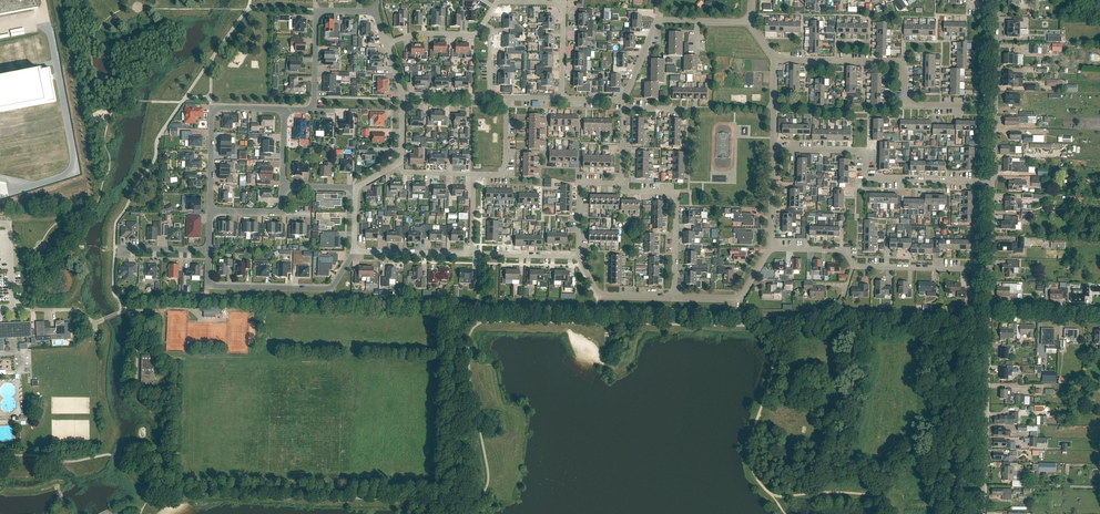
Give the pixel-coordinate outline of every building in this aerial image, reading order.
[(34,9),(38,8),(37,0),(0,0),(0,15),(34,9)] [(475,21),(475,11),(472,11),(472,1),(465,1),(465,7),(468,7),(468,21),(475,21)] [(425,17),(426,10),(422,10),(422,14),(414,14),(414,25),(422,25),(422,17),(425,17)] [(445,17),(445,10),(437,10),(437,13),(432,13),(431,26),(434,26),(436,26),(440,26),(441,17),(445,17)] [(579,21),(592,21),(592,10),(582,10),(582,15),(579,14),(579,21)] [(407,19),(407,11),(400,11),(400,15),(395,15),(395,27),(403,27),(403,19),(407,19)] [(632,22),(641,22),(641,16),(637,16),(637,11),(628,11),(628,18),(632,18),(632,22)] [(464,19),(464,12),(457,12),(457,15),(453,15),(453,26),(460,26),(460,19),(464,19)] [(503,23),(515,23),(515,17),(517,17),(518,13),(511,13),(511,17),(503,16),(503,23)] [(543,24),(554,24),(554,18),(549,18),(549,14),(547,14),(540,14),(540,20),(538,20),(538,24),(543,24)] [(774,32),(774,22),(773,22),(773,19),(769,18),(769,21),(770,21),(770,22),(765,22),(765,32),(774,32)] [(810,24),(810,28),(819,28),(823,28),(823,22),(820,21),(811,21),(811,18),(806,18),(806,21),(805,21),(805,24),(810,24)] [(306,28),(306,20),(293,19),(293,28),(297,28),(297,32),(304,32),(304,28),(306,28)] [(783,33),(783,23),(780,22),(781,19),(778,19),(778,22),(774,22),(774,32),(783,33)] [(792,33),(792,23),(788,23),(788,19),(785,19),(785,23),(783,23),(783,33),(792,33)] [(792,23),(792,33),(801,33),(801,23),(796,23),(796,19),(793,19),(793,23),(792,23)] [(1008,30),(1020,30),(1020,22),(1023,22),(1023,19),(1015,19),(1015,22),(1008,22),(1008,30)] [(338,38),(339,28),(334,28),(334,20),(325,20),(325,28),(324,28),(325,30),(325,32),(330,32),(330,38),(338,38)] [(352,24),(352,21),(345,20),(345,27),(342,27),(342,34),(345,34),(348,34),(348,30),(352,30),(352,32),(355,32),(356,24),(352,24)] [(845,24),(840,24),(840,20),(837,20),(837,34),(845,34),(845,24)] [(860,24),(860,34),(868,34),(868,25),(863,24),(863,21),(860,20),(860,24)] [(593,21),(592,21),(579,21),(578,27),(582,27),(582,31),(592,31),(593,21)] [(912,25),(907,25),(907,22),(905,21),(904,35),(912,35),(912,25)] [(641,29),(641,22),(632,22),(632,23),(629,23),(629,28),(624,27),(624,32),(629,32),(637,32),(637,29),(641,29)] [(928,26),(927,36),(935,36),(936,26),(930,26),(930,22),(928,22),(927,26),(928,26)] [(952,33),(952,23),(944,22),(944,33),(949,33),(949,36),(952,36),(952,33)] [(371,34),(371,24),(362,23),(362,27),(361,27),(361,31),(362,31),(362,36),(367,36),(367,44),(374,44),(374,34),(371,34)] [(514,26),(515,23),(503,23),(503,29),(516,29),(516,32),(523,33),(523,29),(520,29),(520,26),(514,26)] [(959,33),(960,33),(965,33),(964,37),(967,37),(968,23),(960,23),(959,33)] [(547,30),(554,30),(554,24),(543,24),(543,27),(538,27),(538,30),(537,30),(537,33),(547,33),(547,30)] [(1021,34),(1021,30),(1020,30),(1008,30),(1008,37),(1019,37),(1019,38),(1023,38),(1023,34),(1021,34)] [(592,37),(592,31),(582,31),(582,34),(578,34),(578,41),(587,41),(587,37),(592,37)] [(523,36),(523,33),(516,32),(516,36),(503,35),(503,41),(514,42),(514,39),(520,39),(520,36),(523,36)] [(624,32),(620,32),(620,38),(625,38),(625,42),(634,42),(634,36),(629,36),(629,32),(624,32)] [(669,56),(682,56),(683,33),(669,32),(669,56)] [(547,36),(547,33),(537,33),(537,36),(538,36),(538,39),(542,40),(542,42),(554,43),(554,37),(547,36)] [(296,47),(295,51),(305,51),(306,44),(303,43),(303,40),(291,39),(291,46),(296,47)] [(587,51),(591,51),(591,47),(587,47),(587,41),(578,41),(578,47),(581,47),(581,51),(587,51)] [(440,53),(440,43),(437,43),(437,42),(434,42),(433,51),(430,50),(430,57),(435,57),(437,56),(437,53),(440,53)] [(442,43),(440,43),(440,53),(443,53),(443,56),(444,57),(449,57),(449,51),(446,51),(446,42),(442,42),(442,43)] [(554,49),(554,43),(542,42),(542,45),(539,45),(539,52),(546,52),(546,49),(554,49)] [(634,49),(634,42),(625,42),(625,46),(619,46),(619,52),(625,52),(629,52),(630,48),(634,49)] [(459,53),(462,53),(462,44),(460,44),(460,43),(456,43),(456,51),(452,51),(452,58),(458,58),(459,57),(459,53)] [(465,44),(462,44),(462,53),(465,53),(465,57),(466,58),(472,58),(472,51),(468,51),(469,43),(465,43),(465,44)] [(414,58),(414,55),(418,55),(418,45),(415,45),(411,44),(411,53),(408,53),(408,59),(413,59),(414,58)] [(418,45),(418,55),(421,55),(421,59),(422,60),(427,60),(427,53),(424,53),(424,45),(420,45),(418,45)] [(335,59),(335,55),(339,55),(339,49),(332,49),(331,53),(325,52),(325,59),(326,59),(335,59)] [(381,60),(381,54),(374,54),(374,49),(367,49),(367,56),(371,56),(371,60),(372,60),(381,60)] [(583,61),(583,57),(591,57),(591,51),(587,51),(581,51),(579,51),(578,54),(575,54),(574,61),(583,61)] [(546,55),(546,52),(539,52),(539,55),(542,55),(542,61),(553,62),(553,55),(546,55)] [(625,52),(619,52),(613,52),(613,58),(618,58),(618,62),(627,62),(627,55),(625,55),(625,52)] [(1013,64),(1018,64),(1018,55),(1014,55),(1004,54),(1004,64),(1013,64)] [(698,56),(684,56),(684,72),(697,72),(698,56)] [(305,72),(305,65),(300,65),(300,62),(299,62),(299,57),(287,57),(287,63),(290,63),(290,71),(300,71),(300,72),(305,72)] [(336,59),(335,59),(326,59),(326,66),(332,66),(332,70),(339,70),(339,63),(336,63),(336,59)] [(382,60),(381,60),(372,60),(372,64),(368,64),(368,71),(375,71),(375,67),(381,67),(382,60)] [(506,66),(506,70),(515,70),(515,64),(510,64),(510,61),(499,60),(499,66),(506,66)] [(644,98),(658,99),(658,83),(664,83),(665,60),(651,60),(651,83),(645,83),(644,98)] [(553,68),(553,62),(542,61),(542,64),(538,64),(538,66),(536,66),(536,71),(546,71),(546,67),(553,68)] [(583,65),(583,61),(574,61),(574,67),(577,67),(577,71),(587,71),(587,65),(583,65)] [(618,72),(624,72),(624,68),(627,68),(627,62),(618,62),(613,62),(613,65),(613,72),(618,72)] [(421,87),(422,76),(418,76),(418,67),(409,67),(409,71),(411,71),(411,83),(415,83),(415,87),(421,87)] [(56,102),(50,69),(0,78),(0,113),(56,102)] [(515,73),(515,70),(506,70),(506,73),(499,73),(499,79),(510,79),(510,73),(515,73)] [(546,74),(546,71),(536,71),(536,75),(538,75),(538,77),(542,77),(541,80),(553,81),(553,74),(546,74)] [(586,77),(587,71),(577,71),(577,74),(574,74),(574,81),(583,81),(583,77),(586,77)] [(618,72),(613,72),(606,71),(606,78),(611,78),(611,81),(620,82),(620,75),(617,75),(618,72)] [(432,81),(432,74),(432,73),(428,72),(428,74),(426,74),(426,76),(422,76),(421,87),(428,87),(428,81),(432,81)] [(452,82),(452,73),(448,73),(448,77),(442,77),(441,88),(448,88),(448,82),(452,82)] [(462,88),(462,77),(455,77),(455,73),(452,73),(452,82),(455,82),(455,88),(462,88)] [(462,77),(462,88),(468,88),(468,84),(472,84),(472,73),(466,73),(466,77),(462,77)] [(441,88),(442,77),(438,77),(438,74),(432,74),(432,81),(435,81),(435,88),(441,88)] [(378,85),(388,85),(388,84),(389,83),(389,81),(388,80),(388,79),(380,79),(380,75),(373,75),(373,82),(378,82),(378,85)] [(324,84),(336,84),(341,84),(341,81),(336,81),(336,76),(324,76),(324,84)] [(290,92),(305,93),(305,85),(299,85),(298,83),(298,77),(290,77),(290,87),(285,87),(285,92),(290,92)] [(510,85),(510,79),(499,79),(498,85),(506,85),(506,89),(512,89),(512,85),(510,85)] [(1019,87),(1019,79),(1004,79),(1004,85),(1013,86),(1013,87),(1019,87)] [(553,87),(553,81),(541,80),(541,83),(538,83),(538,91),(546,91),(546,86),(553,87)] [(577,87),(577,92),(586,92),(586,91),(590,91),(590,84),(586,84),(586,85),(583,85),(583,81),(574,81),(574,87),(577,87)] [(620,88),(620,82),(611,81),(611,85),(606,85),(606,93),(615,93),(615,88),(620,88)] [(935,85),(935,82),(925,81),(925,88),(931,88),(931,93),(938,93),(938,88),(940,88),(940,86),(935,85)] [(680,88),(681,88),(681,83),(678,83),(678,88),(673,88),(673,99),(680,99),(680,88)] [(686,88),(688,88),(688,83),(685,83),(685,88),(681,88),(680,88),(680,99),(686,99),(686,88)] [(693,88),(694,88),(695,83),(692,83),(691,88),(688,88),(686,88),(686,99),(693,100),(693,88)] [(700,88),(701,88),(701,83),(698,83),(698,88),(694,88),(693,88),(693,100),(699,100),(700,88)] [(700,88),(699,100),(706,100),(707,89),(708,89),(708,83),(705,83),(705,89),(701,88),(700,88)] [(336,89),(336,84),(324,84),(324,92),(331,92),(331,96),(341,97),(341,89),(336,89)] [(388,87),(388,85),(378,85),(378,88),(373,88),(373,95),(380,95),(380,92),(388,92),(388,91),(389,90),(389,87),(388,87)] [(856,90),(856,87),(847,86),(846,93),(847,93),(847,98),(861,98),(861,90),(856,90)] [(1006,94),(1006,104),(1020,105),(1020,104),(1019,104),(1019,95),(1020,95),(1006,94)] [(195,108),(191,108),(186,108),(186,113),(185,113),(185,120),(185,123),(188,123),(195,123),(195,118),(196,116),(197,117),(203,117),(203,108),(195,108)] [(438,122),(438,112),(431,111),(431,119),(428,118),(427,125),(433,125),(433,122),(438,122)] [(385,118),(386,113),(370,112),(370,118),(374,118),(374,125),(383,126),(383,118),(385,118)] [(423,126),(424,112),(418,112),(418,118),(411,118),(411,125),(416,125),(416,126),(423,126)] [(438,112),(438,122),(441,122),(441,126),(448,126),(448,119),(445,119),(445,112),(438,112)] [(232,123),(239,123),(239,114),(230,114),(230,118),(222,118),(222,128),(232,128),(232,123)] [(353,121),(353,114),(345,114),(345,120),(341,120),(341,129),(353,129),(353,121)] [(557,127),(558,115),(551,115),(550,127),(556,127),(556,131),(558,131),(559,127),(557,127)] [(571,127),(571,116),(564,116),(564,127),(565,127),(569,127),(569,132),(572,132),(572,127),(571,127)] [(571,127),(572,127),(576,127),(576,132),(579,132),(579,127),(578,127),(578,116),(571,116),(571,127)] [(1015,126),(1019,126),(1019,124),(1028,124),(1028,117),(1014,116),(1014,119),(1006,119),(1005,126),(1015,126)] [(273,126),(274,117),(262,117),(262,126),(273,126)] [(644,125),(644,124),(644,120),(649,120),(649,117),(644,117),(644,118),(633,118),(633,125),(644,125)] [(669,126),(681,126),(681,119),(670,119),(670,118),(664,118),(664,121),(669,121),(669,125),(669,126)] [(305,139),(306,120),(296,119),(296,129),(294,129),(294,132),(293,132),(293,140),(299,140),(299,139),(305,139)] [(591,131),(591,120),(584,119),(584,131),(589,131),(589,135),(591,135),(592,135),(592,131),(591,131)] [(790,126),(786,125),(786,119),(779,119),(779,127),(783,127),(783,135),(790,135),(790,126)] [(332,137),(332,120),(323,120),(322,122),(316,122),(316,131),(325,132),(325,136),(332,137)] [(908,131),(908,121),(900,120),(900,131),(905,131),(905,134),(908,134),(908,131)] [(923,131),(924,131),(929,131),(929,135),(931,135),(931,131),(932,121),(924,121),(923,131)] [(259,132),(259,123),(251,123),(251,131),(259,132)] [(669,126),(669,125),(664,124),(664,127),(669,127),(669,131),(669,133),(681,133),(681,126),(669,126)] [(820,130),(815,130),(815,127),(813,127),(813,130),(812,130),(812,140),(820,141),(820,130)] [(843,131),(843,141),(851,141),(851,131),(846,131),(846,127),(843,127),(843,131)] [(202,146),(202,137),(192,136),(192,132),(182,131),(182,140),(189,140),(189,146),(202,146)] [(669,133),(669,131),(664,131),(664,134),(669,134),(669,138),(669,139),(680,139),(681,133),(669,133)] [(385,140),(386,139),(386,137),(385,136),(385,133),(379,133),(372,133),(372,142),(379,142),(384,142),(384,140),(385,140)] [(221,146),(235,146),(235,143),(231,143),(231,136),(221,136),(221,146)] [(263,147),(275,147),(275,145),(274,144),(274,141),(266,141),(266,138),(259,137),(259,144),(263,144),(263,147)] [(644,139),(632,138),(632,145),(643,145),(643,140),(649,140),(649,137),(644,137),(644,139)] [(669,139),(669,138),(664,138),(664,140),(669,141),(669,146),(680,146),(680,139),(669,139)] [(234,149),(235,146),(221,146),(221,153),(221,156),(227,156),(231,156),(231,155),(235,155),(235,149),(234,149)] [(1015,153),(1015,148),(1015,147),(1010,146),(1001,146),(1001,154),(1010,154),(1010,153),(1015,153)] [(275,149),(275,147),(263,147),(263,150),(259,150),(259,156),(266,156),(266,153),(274,153),(274,150),(275,149)] [(375,161),(375,152),(367,152),(367,148),(359,147),(359,155),(362,155),(362,160),(375,161)] [(557,151),(556,151),(552,151),(552,147),(549,147),(549,151),(550,151),(550,163),(557,163),(557,151)] [(570,151),(570,163),(577,163),(577,151),(572,151),(572,147),(569,147),(569,151),(570,151)] [(964,156),(974,156),(974,148),(964,148),(964,153),(961,153),(961,156),(964,156)] [(422,164),(423,149),(414,149),(414,155),(410,155),(410,164),(422,164)] [(430,157),(430,165),(437,165),(437,155),(437,151),(427,150),(427,157),(430,157)] [(437,155),(437,165),(444,165),(444,158),(447,158),(447,151),(441,151),(441,155),(437,155)] [(459,165),(459,154),(456,154),(456,151),(455,151),(452,151),(449,151),(449,160),(452,160),(452,165),(459,165)] [(459,154),(459,165),(465,165),(466,160),(469,160),(469,151),(463,151),(463,154),(459,154)] [(673,159),(684,160),(685,153),(674,153),(674,151),(668,151),(668,154),(673,154),(673,158),(673,159)] [(590,156),(589,156),(585,156),(585,152),(582,152),(582,156),(583,156),(583,168),(590,168),(590,156)] [(597,156),(596,156),(592,156),(592,152),(589,152),(589,156),(590,156),(590,168),(597,168),(597,156)] [(604,156),(603,156),(599,156),(599,152),(596,152),(596,156),(597,156),(597,168),(604,168),(604,156)] [(603,152),(603,156),(604,156),(604,168),(611,168),(615,168),(615,163),(615,157),(611,157),(606,156),(606,152),(603,152)] [(201,168),(202,160),(196,160),(194,157),(194,153),(180,153),(180,161),(186,161),(186,167),(201,168)] [(798,165),(811,165),(811,156),(800,155),(800,159),(798,159),(798,165)] [(352,172),(352,156),(346,156),(346,160),(341,160),(341,171),(352,172)] [(673,159),(673,158),(668,158),(668,161),(673,161),(673,165),(673,166),(684,166),(684,160),(673,159)] [(1025,167),(1027,167),(1027,163),(1020,163),(1020,162),(1012,162),(1012,159),(1004,159),(1004,165),(1012,166),(1012,167),(1017,168),(1017,167),(1025,167)] [(221,173),(230,173),(230,169),(234,169),(234,162),(227,162),(227,166),(221,166),(221,173)] [(260,173),(273,174),(273,167),(265,167),(265,163),(257,163),(257,166),(261,167),(260,173)] [(331,177),(331,163),(325,163),(325,167),(321,167),(321,177),(331,177)] [(974,171),(974,163),(964,163),(964,168),(960,168),(960,171),(964,171),(974,171)] [(308,172),(309,164),(302,164),(293,164),(293,175),(302,176),(302,172),(308,172)] [(673,166),(673,165),(668,165),(668,167),(673,168),(673,171),(673,173),(684,173),(684,166),(673,166)] [(648,172),(637,172),(637,179),(648,179),(648,174),(653,174),(654,171),(648,171),(648,172)] [(673,173),(673,171),(668,171),(668,174),(673,174),(673,180),(684,180),(684,173),(673,173)] [(189,180),(189,187),(194,187),(194,186),(201,187),(201,178),(197,177),(197,173),(186,172),(185,180),(189,180)] [(230,177),(230,173),(221,173),(220,179),(227,179),(227,183),(233,183),(233,177),(230,177)] [(272,181),(273,174),(260,173),(260,180),(257,180),(257,184),(265,184),(265,181),(272,181)] [(800,187),(804,187),(808,187),(808,183),(807,183),(807,180),(814,181),(815,179),(815,177),(813,177),(798,177),(798,183),(800,183),(800,187)] [(849,184),(849,178),(836,178),(834,178),(834,181),(840,182),(840,187),(845,187),(845,184),(849,184)] [(1027,186),(1027,181),(1022,181),(1017,181),(1017,182),(1009,182),(1009,191),(1022,191),(1022,186),(1027,186)] [(396,195),(397,192),(397,182),(391,182),(391,190),(387,190),(387,198),(393,198),(393,195),(396,195)] [(397,182),(397,192),(400,192),(400,198),(406,198),(406,190),(403,190),(403,182),(397,182)] [(419,195),(419,183),(413,182),(413,191),(409,191),(409,199),(413,199),(413,195),(419,195)] [(419,183),(419,195),(423,195),(423,198),(429,199),(429,191),(425,191),(425,183),(419,183)] [(560,192),(571,192),(571,186),(561,186),(561,184),(556,184),(556,187),(560,187),(560,191),(560,192)] [(446,185),(440,185),(439,196),(439,199),(442,199),(445,199),(445,207),(445,209),(449,209),(449,207),(449,199),(449,193),(446,193),(446,185)] [(230,193),(230,186),(223,186),(223,190),(221,190),(220,197),(220,203),(224,203),(232,203),(232,198),(228,198),(228,193),(230,193)] [(459,196),(458,200),(468,200),(468,193),(465,193),(465,186),(459,186),(459,196)] [(804,187),(800,187),(795,186),(795,190),(791,190),(791,196),(800,196),(800,193),(804,193),(804,187)] [(840,187),(831,187),(831,197),(844,197),(844,191),(840,191),(840,187)] [(380,196),(381,188),(373,188),(373,194),(366,194),(366,201),(378,202),(378,196),(380,196)] [(493,200),(493,189),(486,189),(486,200),(485,200),(485,204),(487,204),(487,200),(491,200),(493,200)] [(499,200),(499,189),(493,189),(493,200),(491,200),(491,204),(494,204),(494,200),(499,200)] [(272,198),(272,190),(262,190),(262,195),(258,195),(258,201),(265,202),(266,198),(272,198)] [(560,192),(560,191),(556,191),(556,194),(560,194),(560,199),(571,199),(571,192),(560,192)] [(963,192),(963,197),(960,197),(960,199),(960,200),(963,200),(973,200),(973,192),(963,192)] [(525,204),(526,193),(519,193),(519,204),(517,204),(517,208),(520,208),(520,204),(524,204),(525,204)] [(532,204),(532,193),(526,193),(525,204),(524,204),(524,208),(527,209),(527,204),(532,204)] [(330,199),(331,195),(323,195),(317,195),(317,201),(320,201),(320,206),(326,206),(326,208),(334,208),(334,205),(341,206),(341,199),(330,199)] [(890,204),(891,204),(894,204),(894,209),(901,210),(901,203),(897,202),(898,195),(891,195),(890,204)] [(201,205),(201,196),(186,196),(186,205),(188,205),(187,210),(194,210),(194,205),(201,205)] [(939,205),(940,205),(943,205),(943,211),(949,211),(950,201),(946,201),(947,196),(940,196),(939,205)] [(803,202),(791,202),(791,208),(791,211),(787,211),(803,211),(803,208),(803,205),(803,202)] [(844,209),(844,203),(829,203),(829,206),(835,206),(835,212),(840,212),(840,209),(844,209)] [(685,218),(695,218),(695,216),(702,216),(702,212),(704,212),(704,209),(691,209),(691,212),(685,212),(685,218)] [(753,225),(753,219),(751,219),(752,213),(742,213),(742,209),(732,209),(732,213),(734,213),(734,222),(744,222),(744,225),(753,225)] [(803,212),(803,211),(787,211),(787,215),(784,215),(784,221),(796,221),(798,221),(798,218),(793,218),(793,215),(797,215),(797,211),(803,212)] [(330,218),(330,214),(323,213),(323,214),(317,214),(317,220),(320,220),(320,225),(326,225),(326,226),(334,227),(334,224),(341,224),(341,218),(330,218)] [(973,223),(973,215),(963,215),(963,220),(959,220),(959,223),(973,223)] [(1018,226),(1018,217),(1011,216),(1011,223),(1002,222),(1001,229),(1016,230),(1016,225),(1018,226)] [(200,237),(200,217),(188,217),(188,237),(200,237)] [(695,221),(695,218),(685,218),(684,224),(693,225),(693,228),(702,228),(702,225),(698,225),(698,221),(695,221)] [(383,229),(383,226),(383,220),(378,220),(377,225),(375,225),(375,226),(372,226),(371,229),(372,229),(372,239),(378,240),(378,229),(383,229)] [(874,229),(874,228),(875,224),(878,224),(878,221),(875,221),(865,221),(864,229),(874,229)] [(161,230),(161,222),(154,222),(154,227),(148,227),(148,240),(157,240),(157,230),(161,230)] [(226,222),(219,222),(219,229),(216,229),(216,236),(219,236),(219,232),(226,232),(226,222)] [(226,222),(226,232),(233,232),(233,236),(237,236),(237,230),(233,229),(233,222),(226,222)] [(372,229),(371,229),(368,229),(369,222),(362,222),(362,231),(365,231),(365,239),(372,239),(372,229)] [(137,238),(137,223),(128,223),(128,228),(122,228),(122,236),(130,237),(130,238),(137,238)] [(251,233),(251,223),(244,223),(244,230),(240,230),(240,237),(246,237),(246,233),(251,233)] [(251,223),(251,233),(254,233),(254,237),(261,237),(261,230),(258,230),(258,223),(251,223)] [(275,233),(275,223),(268,223),(268,230),(264,230),(264,237),(271,237),(271,233),(275,233)] [(275,223),(275,233),(282,234),(282,238),(285,238),(285,231),(282,231),(282,224),(275,223)] [(404,227),(404,234),(408,234),(408,242),(414,243),(415,232),(415,227),(411,227),(411,232),(409,232),(409,223),(404,223),(404,227)] [(299,235),(299,224),(293,224),(292,232),(289,231),(289,239),(295,239),(295,235),(299,235)] [(299,224),(299,235),(306,235),(306,239),(309,239),(309,232),(306,232),(306,224),(299,224)] [(180,240),(180,229),(169,228),(169,225),(164,225),(164,232),(168,232),(168,240),(180,240)] [(415,232),(414,243),(421,243),(421,236),(425,236),(425,225),(421,225),(421,227),(415,227),(415,232)] [(436,241),(436,230),(433,230),(433,225),(425,225),(425,236),(425,234),(430,234),(429,241),(436,241)] [(457,241),(457,228),(457,227),(452,227),(452,225),(448,225),(448,234),(451,234),(451,241),(457,241)] [(393,242),(393,231),(390,231),(390,227),(383,226),(383,229),(382,234),(387,234),(387,242),(393,242)] [(436,230),(436,241),(442,241),(442,234),(447,234),(447,226),(439,226),(439,230),(436,230)] [(404,235),(404,234),(404,227),(396,227),(396,231),(393,231),(393,242),(399,242),(399,234),(404,235)] [(498,233),(498,228),(487,228),(487,234),(498,235),(498,236),(502,236),(502,233),(498,233)] [(702,229),(702,228),(693,228),(693,232),(684,232),(684,238),(695,238),(695,236),(698,236),(699,235),(699,232),(703,232),(703,229),(702,229)] [(753,240),(753,232),(743,232),(743,228),(734,228),(734,234),(738,234),(738,239),(740,239),(740,244),(752,244),(752,240),(753,240)] [(560,233),(560,244),(567,244),(567,233),(568,233),(568,229),(565,229),(565,233),(560,233)] [(535,236),(536,236),(536,231),(534,231),(533,235),(528,235),(528,246),(535,246),(535,236)] [(535,236),(535,246),(541,247),(542,236),(543,236),(543,231),(540,231),(540,236),(536,236),(535,236)] [(332,236),(332,232),(325,232),(325,235),(321,235),(321,242),(329,242),(329,244),(325,244),(325,248),(334,248),(334,247),(340,247),(340,236),(332,236)] [(498,240),(498,236),(498,235),(487,234),(487,241),(498,241),(498,242),(502,242),(502,240),(498,240)] [(947,235),(943,235),(943,240),(940,240),(940,237),(936,237),(936,249),(939,249),(939,250),(946,250),(946,240),(947,240),(947,235)] [(936,249),(936,237),(936,240),(929,240),(929,245),(926,245),(925,254),(932,255),(932,249),(936,249)] [(1023,249),(1024,239),(1018,238),(1018,243),(999,242),(999,251),(1015,251),(1015,248),(1023,249)] [(1065,249),(1065,239),(1051,239),(1051,248),(1065,249)] [(878,244),(874,244),(864,244),(864,252),(874,252),(874,247),(878,247),(878,244)] [(686,252),(686,258),(697,258),(697,256),(701,256),(701,249),(696,249),(694,249),(694,252),(686,252)] [(746,262),(746,252),(739,252),(739,249),(731,249),(731,256),(735,256),(734,261),(740,261),(740,262),(746,262)] [(337,262),(338,254),(329,254),(329,256),(319,256),(319,276),(329,276),(329,270),(332,270),(332,265),(336,265),(336,262),(337,262)] [(697,261),(697,258),(686,258),(686,264),(699,265),(698,268),(708,269),(708,265),(703,265),(703,261),(697,261)] [(232,267),(232,259),(224,259),(224,264),(219,264),(219,268),(219,275),(227,275),(228,267),(232,267)] [(789,269),(789,276),(792,276),(792,271),(800,271),(800,260),(793,260),(792,269),(789,269)] [(825,276),(825,270),(821,270),(821,261),(814,260),(814,272),(821,272),(821,276),(825,276)] [(237,269),(237,276),(246,276),(246,269),(250,269),(250,261),(244,261),(244,263),(237,263),(237,264),(234,264),(234,269),(237,269)] [(269,266),(262,266),(263,261),(255,261),(255,266),(259,266),(258,276),(269,276),(269,266)] [(291,269),(291,261),(283,261),(283,264),(278,264),(278,277),(287,277),(287,269),(291,269)] [(1020,268),(1020,261),(1013,261),(1013,265),(1003,265),(1003,273),(1003,272),(1007,273),(1006,277),(1012,277),(1012,273),(1013,273),(1013,274),(1014,274),(1014,268),(1020,268)] [(789,276),(789,269),(786,269),(786,263),(775,263),(775,271),(786,271),(786,276),(789,276)] [(136,272),(136,264),(128,264),(128,265),(125,265),(125,267),(120,267),(120,271),(119,271),(119,272),(120,272),(120,276),(124,276),(124,279),(127,279),(127,280),(133,280),(133,272),(136,272)] [(156,276),(157,276),(157,264),(146,264),(146,275),(152,276),(152,279),(156,279),(156,276)] [(825,270),(825,276),(828,276),(828,272),(839,272),(839,264),(828,264),(828,270),(825,270)] [(178,278),(179,265),(169,265),(169,266),(169,267),(168,268),(169,269),(169,270),(169,278),(178,278)] [(200,276),(200,265),(192,265),(192,269),(186,269),(186,276),(200,276)] [(309,277),(310,272),(309,272),(309,266),(298,266),(298,276),(304,277),(309,277)] [(366,278),(366,267),(359,267),(359,276),(355,276),(355,284),(362,284),(362,278),(366,278)] [(374,267),(366,267),(366,278),(366,283),(370,283),(370,284),(377,284),(377,276),(373,276),(374,267)] [(395,280),(396,267),(387,267),(387,272),(387,278),(382,277),(382,287),(389,287),(390,279),(395,280)] [(733,280),(733,271),(726,271),(726,267),(719,267),(718,274),(724,275),(724,284),(732,285),(732,280),(733,280)] [(425,288),(425,278),(421,278),(422,268),(414,268),(414,272),(409,272),(409,277),(414,277),(414,280),(418,280),(418,288),(425,288)] [(708,272),(708,269),(698,268),(698,272),(686,272),(686,278),(697,278),(697,275),(701,275),(702,272),(708,272)] [(448,282),(448,269),(441,269),(440,273),(432,273),(431,281),(440,281),(440,282),(448,282)] [(472,279),(472,269),(467,269),(467,270),(460,270),(460,278),(464,279),(472,279)] [(512,280),(512,270),(505,270),(505,277),(502,277),(502,284),(505,284),(505,280),(512,280)] [(512,270),(512,280),(519,280),(519,284),(522,284),(522,278),(519,278),(519,270),(512,270)] [(537,281),(537,271),(530,271),(530,278),(527,278),(526,285),(530,285),(533,285),(533,281),(537,281)] [(537,271),(537,281),(540,281),(540,287),(547,287),(547,288),(547,283),(547,278),(544,278),(544,271),(537,271)] [(561,281),(561,271),(554,271),(554,278),(551,278),(551,285),(554,285),(554,281),(561,281)] [(561,271),(561,281),(564,281),(564,289),(571,289),(571,279),(568,279),(568,272),(561,271)] [(697,281),(697,278),(686,278),(686,284),(694,284),(693,288),(701,288),(701,281),(697,281)] [(825,298),(825,288),(813,287),(813,282),(805,282),(805,290),(811,291),(811,297),(817,297),(817,298),(825,298)] [(892,295),(892,287),(885,287),(885,282),(876,282),(876,295),(885,295),(892,295)] [(912,298),(912,291),(908,291),(908,282),(899,282),(899,294),(907,294),(907,298),(912,298)] [(923,295),(924,294),(924,291),(928,291),(928,295),(936,295),(936,289),(932,289),(932,282),(926,282),(926,283),(919,283),(919,294),(921,295),(923,295)] [(966,298),(966,289),(960,289),(961,284),(952,284),(952,283),(946,283),(946,292),(958,293),(958,298),(966,298)] [(1016,293),(1016,284),(1009,284),(1009,287),(997,287),(997,296),(1009,297),(1009,293),(1016,293)] [(868,297),(869,285),(860,285),(860,288),(852,288),(852,297),(868,297)] [(1071,294),(1070,301),(1073,301),(1084,301),(1085,296),(1089,297),(1089,287),(1089,285),(1082,285),(1082,286),(1082,290),(1082,294),(1073,294),(1071,294)] [(772,300),(772,286),(768,286),(768,293),(762,293),(762,300),(772,300)] [(772,286),(772,300),(781,300),(781,291),(776,291),(776,286),(772,286)] [(1067,288),(1066,288),(1060,288),(1060,291),(1051,291),(1051,298),(1062,299),(1062,294),(1067,294),(1067,288)] [(216,306),(216,308),(209,308),(209,307),(206,307),(206,308),(204,308),(204,314),(204,318),(213,318),(216,318),(216,315),(222,315),(222,314),(222,308),(221,308),(221,306),(216,306)] [(56,328),(51,329),(51,336),(65,335),(65,339),(71,339),(70,322),(64,323),(64,321),(61,321),(59,321),(56,321),(56,328)] [(44,322),(36,322),(37,337),(45,336),(51,336),(51,329),(45,329),(44,322)] [(31,323),(19,323),(19,326),(25,326),(25,332),(31,332),(31,323)] [(1017,332),(1017,325),(1009,325),(1009,329),(1000,329),(1000,340),(1005,340),(1005,338),(1014,338),(1014,336),(1017,336),(1017,332)] [(1033,335),(1034,325),(1020,325),(1020,332),(1017,332),(1017,336),(1017,339),(1020,339),(1020,334),(1028,334),(1028,337),(1028,338),(1033,338),(1033,337),(1033,335)] [(1057,349),(1057,342),(1054,342),(1054,329),(1042,329),(1041,345),(1046,345),(1046,348),(1057,349)] [(1077,344),(1078,338),(1078,330),(1065,330),(1065,338),(1069,338),(1069,341),(1074,341),(1073,344),(1077,344)] [(1013,352),(1013,346),(1007,346),(1007,349),(1001,349),(1001,359),(1008,359),(1008,352),(1013,352)] [(154,388),(155,355),(142,355),(141,387),(154,388)] [(1018,373),(1018,368),(1013,368),(1013,366),(1007,366),(1007,369),(1001,369),(1001,380),(1008,380),(1008,376),(1012,376),(1012,373),(1018,373)] [(1056,382),(1056,380),(1052,379),(1052,373),(1043,373),(1043,382),(1056,382)] [(1012,393),(1012,389),(1008,389),(1008,390),(1001,390),(1001,399),(1011,399),(1011,395),(1014,395),(1014,393),(1012,393)] [(1082,406),(1094,406),(1094,398),(1082,398),(1082,406)] [(1018,423),(1018,413),(1012,413),(1012,417),(1000,416),(1000,417),(995,417),(994,424),(1012,424),(1012,422),(1018,423)] [(1011,436),(1011,431),(1005,431),(1005,428),(994,428),(994,435),(1005,435),(1005,436),(1011,436)] [(1037,447),(1037,438),(1030,437),(1029,447),(1037,447)] [(1011,449),(1011,441),(1006,441),(1006,440),(994,440),(994,447),(1005,447),(1005,449),(1011,449)] [(1003,456),(1003,452),(998,452),(998,453),(994,453),(993,460),(1003,460),(1003,461),(1008,461),(1009,456),(1003,456)] [(1013,481),(1013,471),(1017,471),(1017,463),(1010,463),(1010,467),(1003,467),(1002,476),(1003,476),(1003,481),(1013,481)] [(1011,500),(1011,489),(992,489),(992,496),(1004,496),(1004,500),(1011,500)] [(1019,495),(1019,499),(1024,499),(1024,495),(1020,495),(1020,490),(1013,490),(1013,495),(1019,495)]
